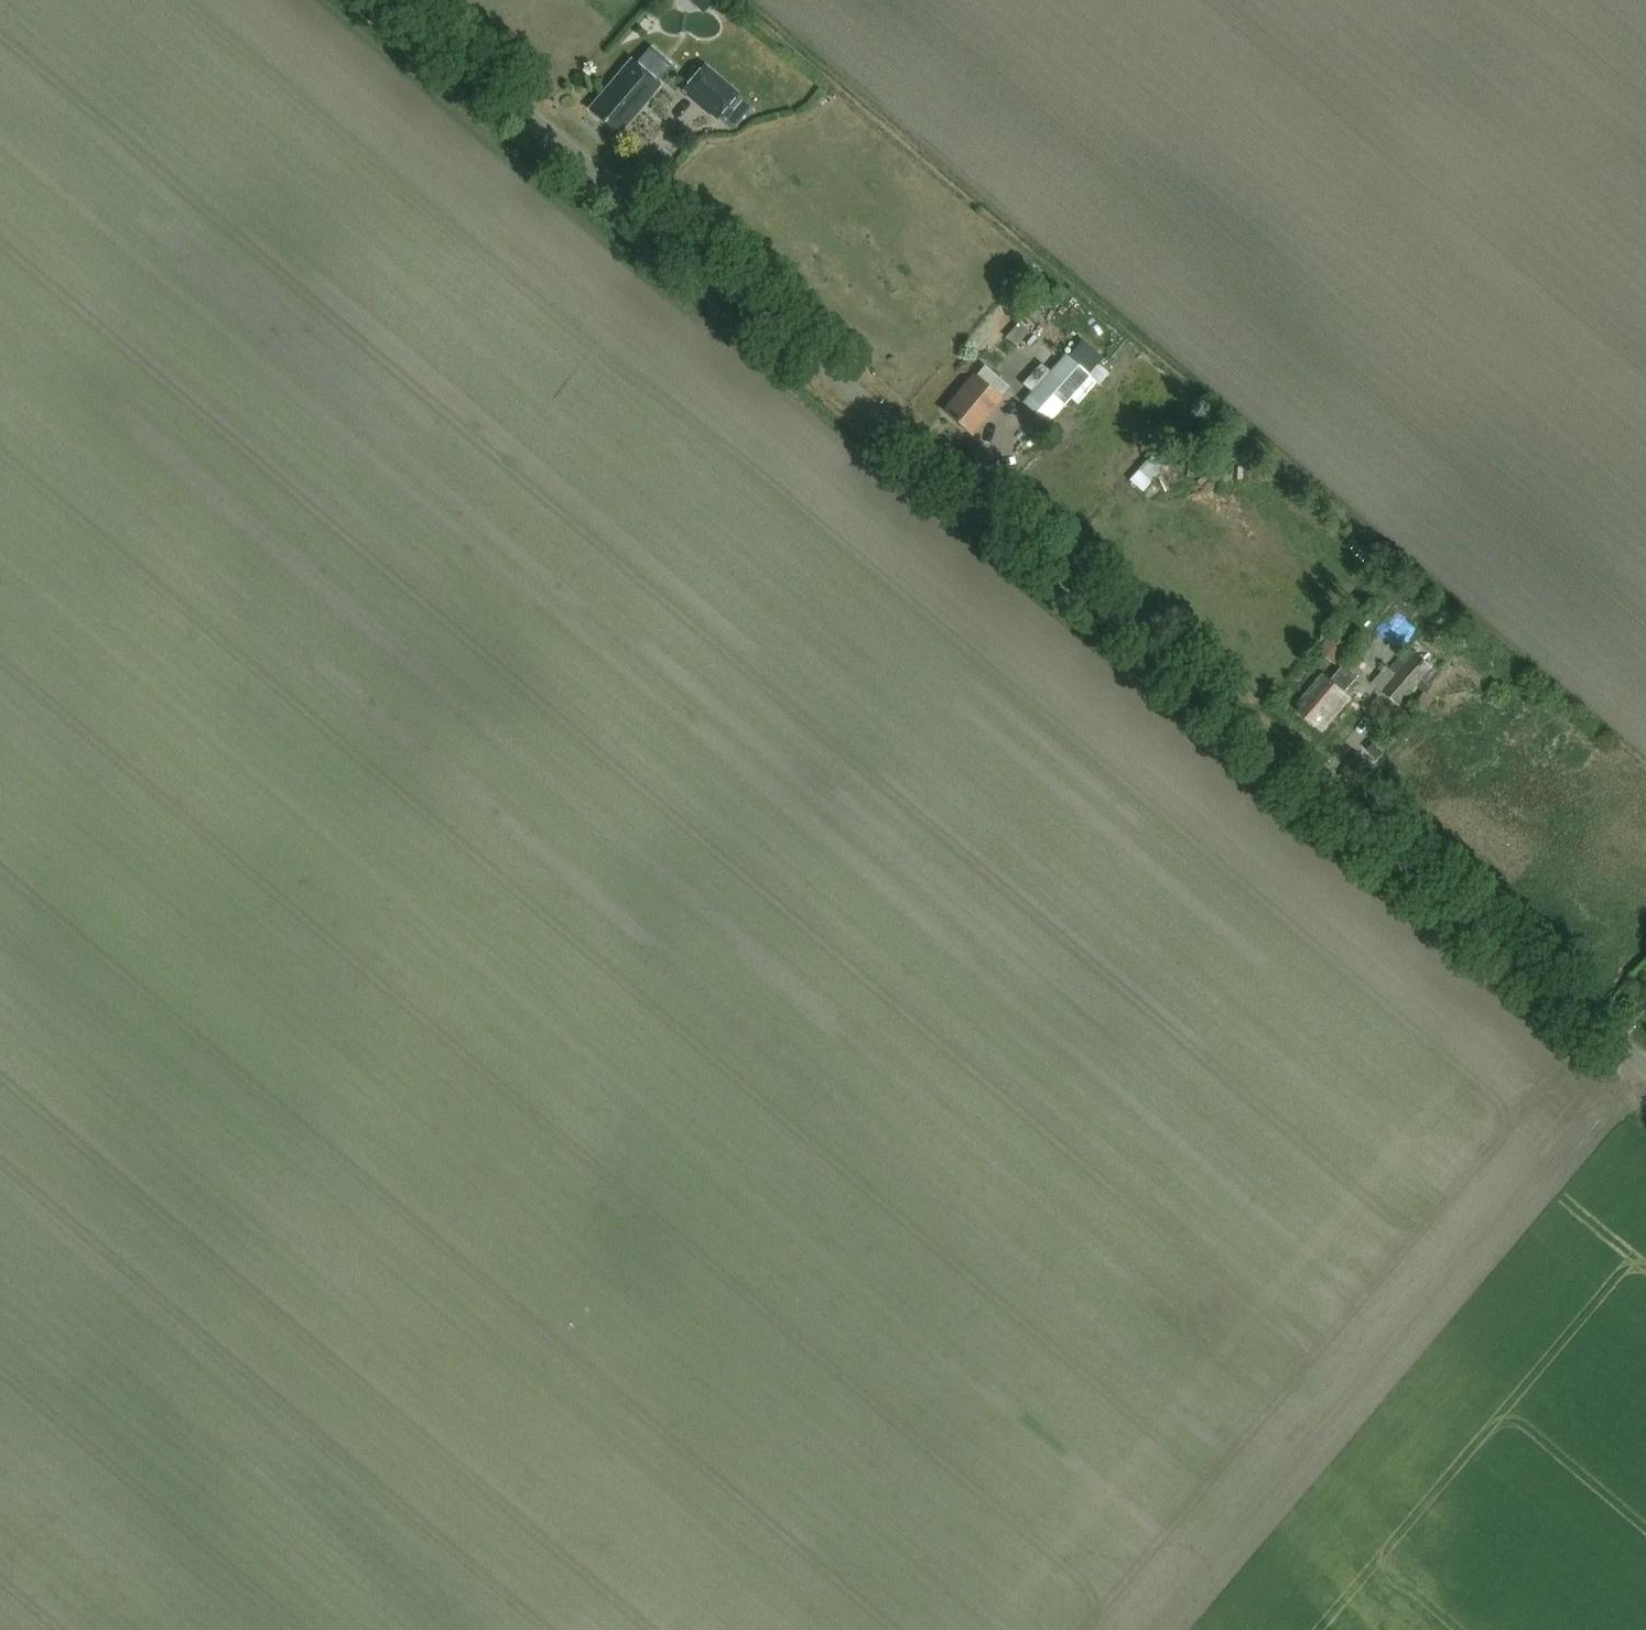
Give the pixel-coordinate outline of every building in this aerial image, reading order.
[(664,85),(660,82),(661,82),(659,80),(672,64),(650,46),(637,61),(632,57),(591,107),(587,110),(619,136),(664,85)] [(715,118),(739,90),(706,62),(682,90),(715,118)] [(1067,354),(1024,401),(1050,424),(1092,376),(1067,354)] [(982,369),(947,412),(973,433),(1008,391),(982,369)] [(1130,478),(1144,491),(1165,468),(1151,455),(1130,478)] [(1411,707),(1439,675),(1433,670),(1435,668),(1410,647),(1390,669),(1398,676),(1384,692),(1402,707),(1406,702),(1411,707)] [(1326,677),(1301,707),(1306,711),(1303,715),(1318,728),(1320,726),(1326,731),(1353,698),(1346,693),(1359,678),(1344,665),(1332,681),(1326,677)]
